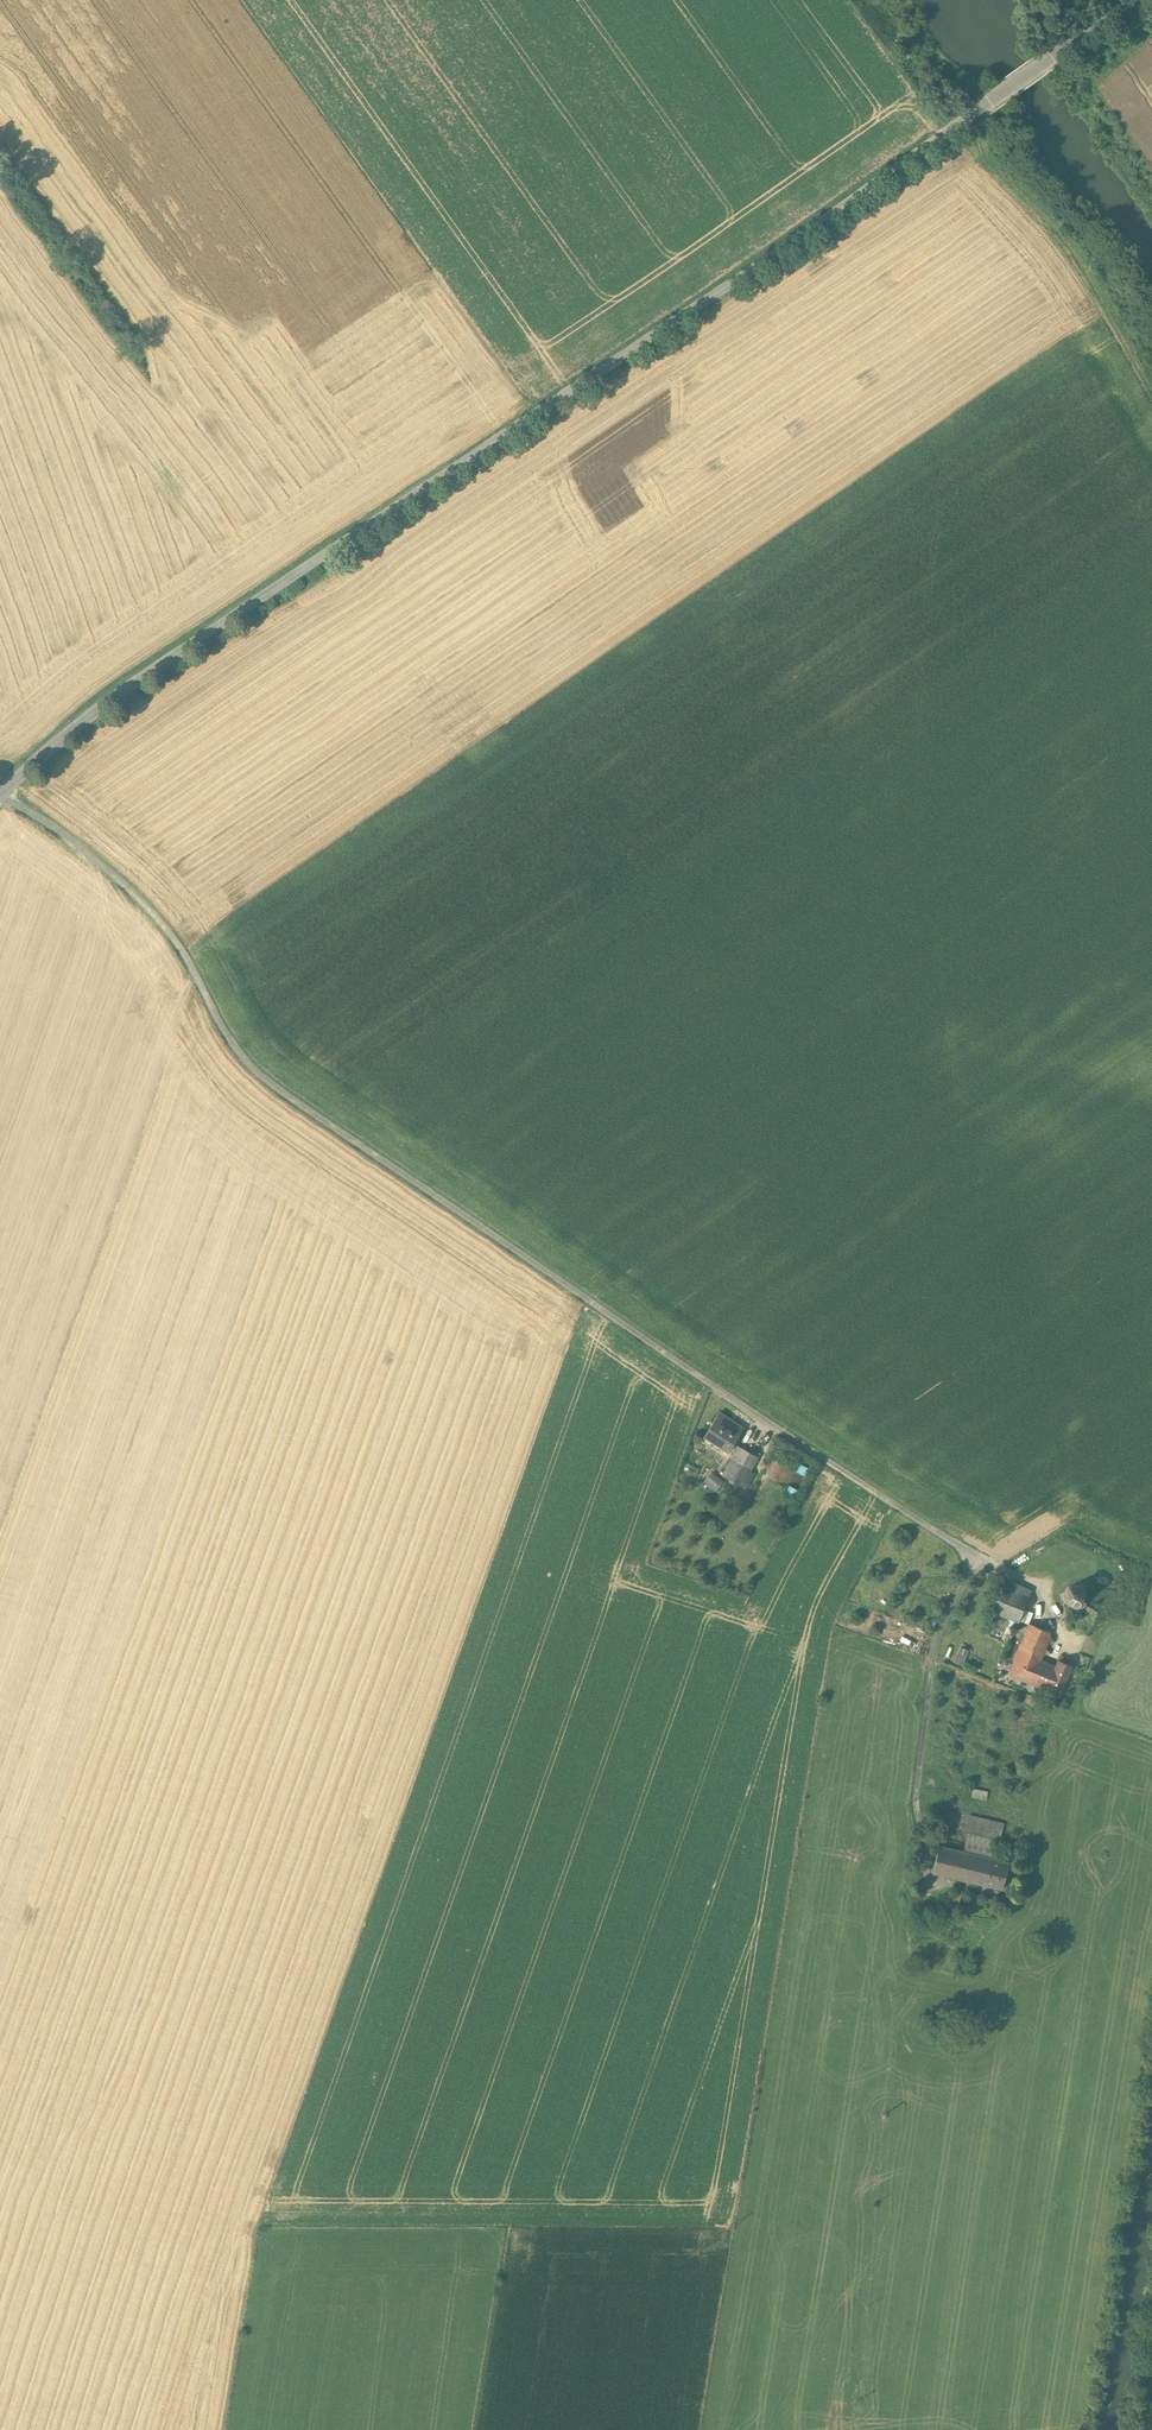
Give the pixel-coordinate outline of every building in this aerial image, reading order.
[(745,1427),(720,1412),(705,1435),(729,1451),(745,1427)] [(759,1455),(738,1445),(730,1460),(751,1470),(759,1455)] [(751,1470),(730,1460),(723,1475),(748,1488),(756,1473),(751,1470)] [(717,1491),(725,1481),(713,1471),(705,1481),(717,1491)] [(1072,1605),(1076,1606),(1079,1601),(1083,1603),(1085,1599),(1085,1595),(1084,1591),(1082,1588),(1078,1585),(1074,1585),(1070,1586),(1067,1589),(1065,1592),(1065,1596),(1066,1600),(1069,1604),(1072,1605)] [(1029,1597),(1019,1594),(1010,1616),(1020,1620),(1029,1597)] [(1083,1603),(1079,1601),(1076,1606),(1069,1623),(1087,1631),(1097,1609),(1083,1603)] [(1029,1623),(1009,1673),(1046,1689),(1056,1665),(1041,1659),(1051,1633),(1029,1623)] [(959,1646),(955,1662),(966,1665),(970,1648),(959,1646)] [(1046,1689),(1045,1690),(1058,1696),(1071,1665),(1058,1659),(1056,1665),(1046,1689)] [(987,1791),(972,1788),(971,1795),(985,1798),(987,1791)] [(1003,1824),(968,1815),(964,1833),(968,1834),(995,1841),(999,1842),(1003,1824)] [(995,1841),(968,1834),(964,1850),(992,1857),(995,1841)] [(964,1850),(939,1844),(932,1870),(985,1883),(992,1857),(964,1850)] [(1008,1861),(992,1857),(985,1883),(1002,1887),(1008,1861)] [(962,1890),(955,1889),(953,1898),(960,1900),(962,1890)] [(953,1898),(948,1897),(947,1904),(958,1906),(960,1900),(953,1898)]
